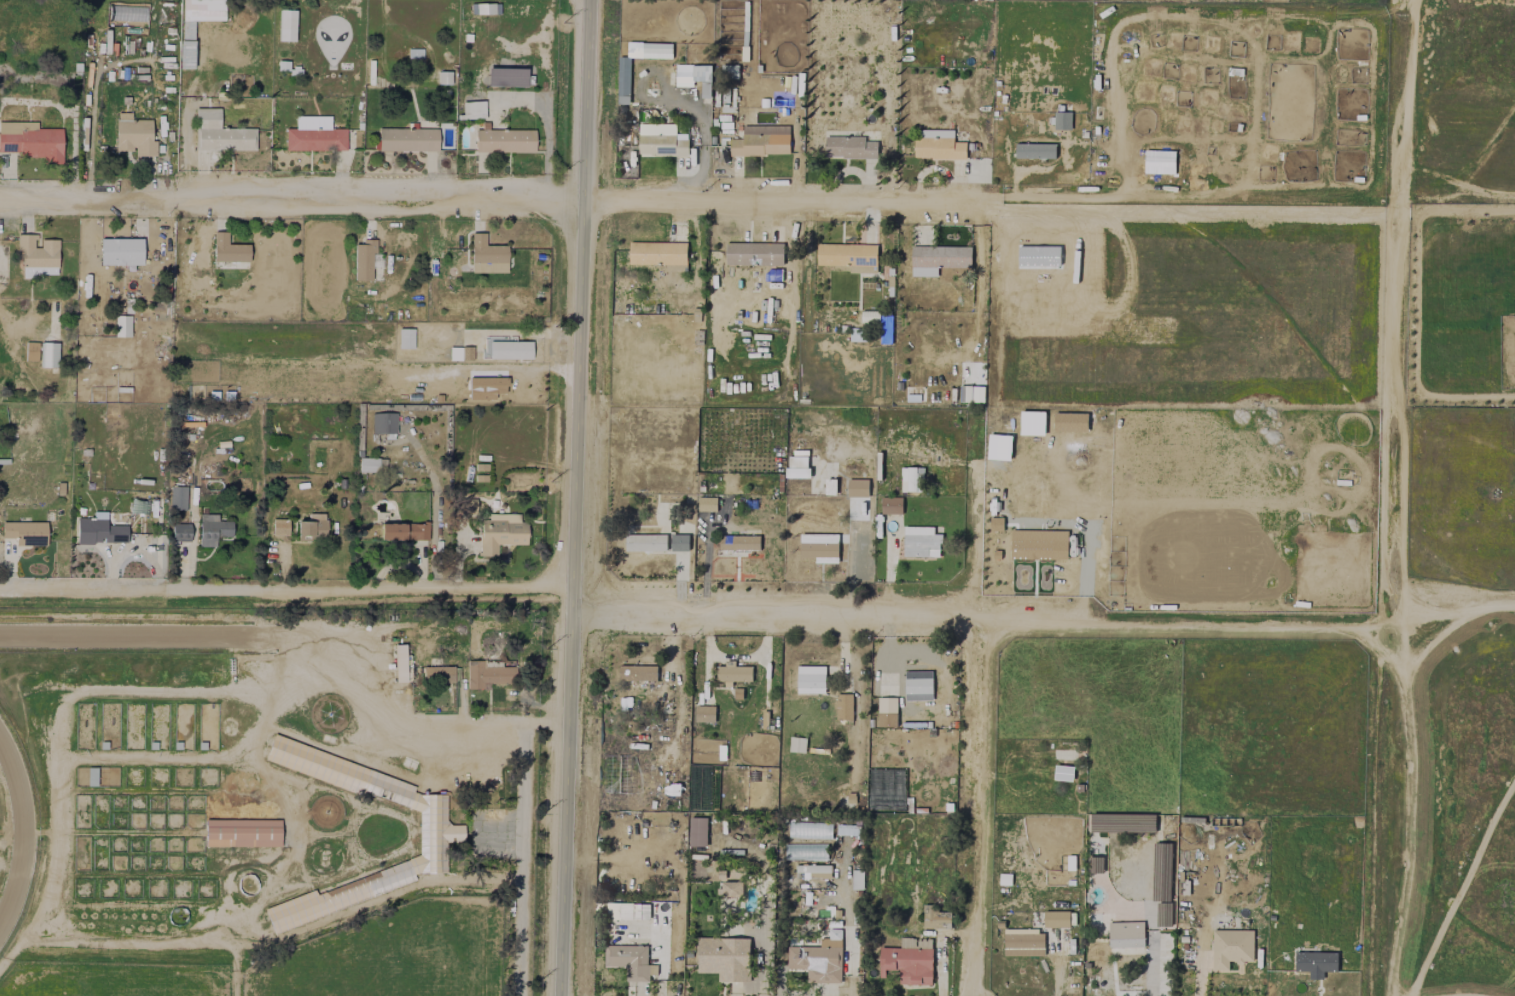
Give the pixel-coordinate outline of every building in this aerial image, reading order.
[(180,68),(192,68),(193,20),(224,20),(224,0),(182,0),(180,68)] [(295,10),(279,9),(278,41),(294,41),(295,10)] [(672,44),(642,43),(642,58),(671,58),(672,44)] [(617,104),(629,104),(629,57),(618,57),(617,104)] [(711,66),(675,65),(674,84),(701,85),(700,98),(710,98),(711,66)] [(486,86),(526,87),(526,68),(487,67),(486,86)] [(450,83),(450,71),(438,72),(438,84),(450,83)] [(463,119),(484,118),(484,101),(462,101),(463,119)] [(220,108),(195,108),(195,149),(255,150),(255,128),(219,127),(220,108)] [(115,150),(135,150),(135,155),(156,156),(156,140),(151,140),(151,120),(131,119),(131,113),(116,112),(115,150)] [(1070,130),(1071,112),(1054,112),(1054,130),(1070,130)] [(346,150),(345,128),(330,128),(330,116),(300,116),(300,128),(285,128),(285,150),(346,150)] [(37,128),(37,122),(0,121),(0,154),(43,155),(43,162),(61,162),(62,128),(37,128)] [(741,127),(742,139),(729,139),(729,156),(789,155),(788,125),(741,127)] [(687,139),(675,139),(675,126),(638,126),(639,156),(687,155),(687,139)] [(438,129),(378,128),(378,150),(438,151),(438,129)] [(535,130),(475,129),(475,151),(534,152),(535,130)] [(966,159),(966,142),(953,142),(953,130),(914,130),(914,159),(966,159)] [(876,159),(877,142),(865,142),(865,138),(825,137),(824,158),(876,159)] [(1054,159),(1055,144),(1015,143),(1014,158),(1054,159)] [(249,244),(227,244),(227,232),(214,232),(213,261),(249,261),(249,244)] [(471,273),(507,272),(506,245),(485,245),(485,233),(471,233),(471,273)] [(355,244),(354,280),(371,280),(372,267),(381,268),(381,254),(375,254),(376,239),(362,239),(362,244),(355,244)] [(686,272),(686,242),(629,243),(629,265),(666,264),(666,272),(686,272)] [(782,266),(783,243),(726,243),(725,265),(782,266)] [(876,274),(876,245),(816,244),(816,265),(848,266),(848,273),(876,274)] [(970,268),(971,247),(911,246),(911,277),(937,277),(937,268),(970,268)] [(1059,266),(1060,247),(1017,246),(1017,266),(1059,266)] [(131,315),(115,315),(115,336),(130,336),(131,315)] [(413,329),(398,329),(398,348),(413,348),(413,329)] [(531,359),(531,341),(487,341),(487,358),(531,359)] [(37,360),(38,342),(26,342),(25,360),(37,360)] [(41,367),(58,366),(57,342),(40,343),(41,367)] [(373,433),(397,433),(396,412),(372,413),(373,433)] [(807,456),(788,457),(788,476),(808,475),(807,456)] [(359,471),(378,471),(379,458),(359,457),(359,471)] [(900,492),(915,492),(915,468),(901,467),(900,492)] [(186,486),(170,486),(170,510),(186,510),(186,486)] [(696,512),(716,511),(716,497),(696,498),(696,512)] [(880,514),(901,515),(902,498),(880,497),(880,514)] [(145,516),(145,498),(131,498),(130,515),(145,516)] [(127,525),(111,525),(112,512),(93,512),(93,518),(76,518),(76,542),(126,543),(127,525)] [(297,520),(297,539),(325,539),(325,513),(309,513),(309,520),(297,520)] [(199,546),(215,546),(215,536),(231,537),(232,521),(218,521),(218,514),(199,514),(199,546)] [(288,535),(288,519),(267,519),(267,535),(288,535)] [(526,521),(480,520),(479,555),(496,556),(497,544),(526,544),(526,521)] [(46,545),(46,521),(1,522),(2,538),(15,537),(15,545),(46,545)] [(190,541),(190,522),(172,522),(172,541),(190,541)] [(405,540),(405,523),(381,523),(380,539),(405,540)] [(428,523),(410,523),(410,540),(428,540),(428,523)] [(903,526),(933,527),(933,534),(941,534),(941,543),(939,543),(938,557),(903,557),(903,526)] [(666,551),(666,534),(625,536),(626,552),(666,551)] [(838,535),(800,534),(799,559),(814,559),(814,563),(837,564),(838,535)] [(688,535),(670,535),(670,552),(688,552),(688,535)] [(759,552),(759,536),(719,535),(718,550),(759,552)] [(1010,540),(1052,540),(1052,560),(1010,559),(1010,540)] [(405,644),(394,644),(395,682),(406,681),(405,644)] [(466,688),(482,689),(482,683),(514,683),(515,666),(484,665),(484,661),(467,661),(466,688)] [(454,681),(453,666),(423,666),(423,682),(454,681)] [(656,681),(656,666),(618,666),(618,681),(656,681)] [(797,693),(824,693),(824,667),(797,666),(797,693)] [(931,671),(904,672),(905,701),(932,701),(931,671)] [(852,694),(836,694),(835,720),(852,721),(852,694)] [(896,727),(896,698),(877,698),(877,727),(896,727)] [(714,723),(714,706),(694,706),(694,722),(714,723)] [(789,752),(805,753),(805,738),(789,737),(789,752)] [(1154,833),(1155,815),(1090,814),(1090,832),(1154,833)] [(706,846),(706,818),(688,818),(688,846),(706,846)] [(280,820),(205,819),(204,846),(280,847),(280,820)] [(831,838),(831,823),(788,822),(787,837),(831,838)] [(826,860),(827,845),(793,844),(793,854),(799,854),(799,859),(826,860)] [(1103,875),(1104,857),(1091,856),(1090,874),(1103,875)] [(830,879),(830,865),(802,865),(802,879),(830,879)] [(742,882),(721,881),(720,896),(742,897),(742,882)] [(649,903),(607,904),(607,920),(649,920),(649,903)] [(922,928),(950,928),(950,912),(934,912),(935,905),(923,905),(922,928)] [(1043,928),(1072,928),(1072,921),(1069,921),(1069,912),(1044,912),(1043,928)] [(1108,923),(1108,948),(1143,948),(1143,922),(1108,923)] [(1253,930),(1212,929),(1211,970),(1228,970),(1228,962),(1252,963),(1253,930)] [(1044,956),(1044,930),(1004,930),(1003,956),(1044,956)] [(749,939),(697,938),(697,973),(717,973),(717,982),(749,982),(749,939)] [(840,984),(841,939),(830,939),(819,938),(819,947),(787,946),(786,969),(807,969),(806,983),(840,984)] [(931,985),(932,939),(900,938),(900,948),(879,948),(878,977),(884,978),(884,970),(899,970),(898,985),(931,985)] [(646,946),(603,946),(603,967),(627,967),(627,982),(649,982),(649,974),(656,974),(656,965),(646,965),(646,946)] [(1337,953),(1295,952),(1294,972),(1336,972),(1337,953)]
